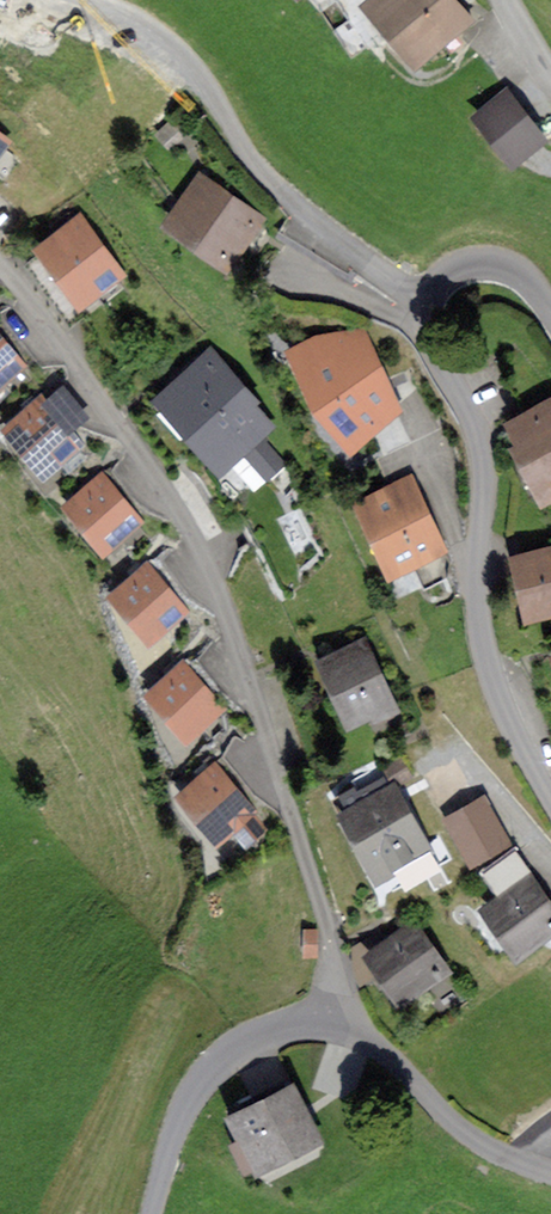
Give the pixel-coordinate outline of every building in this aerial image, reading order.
[(422,62),(444,44),(443,42),(471,18),(456,0),(370,0),(422,62)] [(479,117),(513,159),(541,137),(507,95),(479,117)] [(204,185),(177,222),(225,257),(240,236),(256,247),(271,227),(222,192),(219,196),(204,185)] [(61,237),(48,247),(84,296),(93,289),(104,304),(126,288),(70,212),(52,225),(61,237)] [(17,363),(7,352),(18,343),(0,322),(0,378),(17,363)] [(323,402),(354,440),(392,407),(360,334),(325,339),(300,352),(323,402)] [(211,361),(168,399),(222,459),(261,424),(245,407),(249,404),(211,361)] [(41,405),(13,429),(45,467),(74,442),(67,435),(78,425),(47,390),(36,399),(41,405)] [(520,424),(532,446),(525,450),(547,491),(550,488),(550,407),(520,424)] [(102,482),(73,506),(105,544),(134,519),(125,508),(135,499),(109,467),(97,476),(102,482)] [(408,486),(366,505),(394,566),(416,556),(430,586),(449,577),(408,486)] [(520,558),(532,612),(550,608),(550,551),(520,558)] [(147,572),(119,596),(150,633),(180,609),(173,601),(184,592),(154,557),(143,566),(147,572)] [(363,649),(328,665),(352,716),(387,700),(363,649)] [(184,670),(155,695),(187,732),(216,707),(210,699),(220,691),(190,655),(179,664),(184,670)] [(215,772),(187,796),(218,833),(247,809),(238,798),(249,789),(222,757),(211,766),(215,772)] [(400,760),(386,767),(396,785),(410,777),(400,760)] [(358,787),(337,798),(349,819),(352,817),(381,870),(421,849),(376,767),(354,779),(358,787)] [(484,805),(452,823),(472,857),(503,839),(484,805)] [(492,909),(520,948),(550,926),(550,915),(528,883),(492,909)] [(413,930),(376,955),(403,995),(440,970),(413,930)] [(235,1146),(246,1168),(311,1136),(289,1092),(259,1107),(254,1099),(228,1112),(243,1142),(235,1146)]
